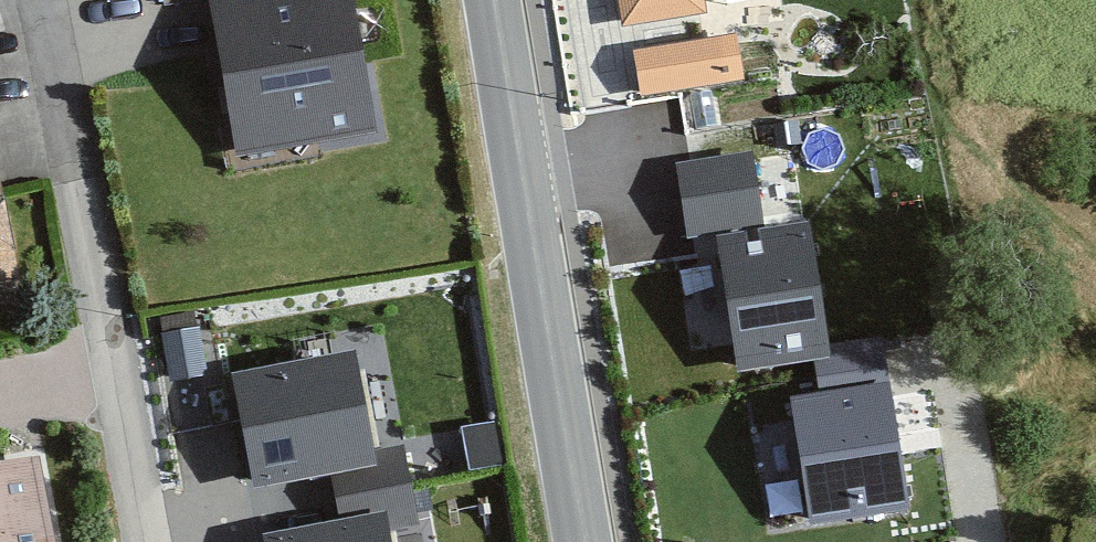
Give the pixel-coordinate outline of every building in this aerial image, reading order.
[(228,157),(375,136),(355,0),(206,0),(228,157)] [(624,23),(705,11),(703,0),(620,0),(624,23)] [(736,33),(633,50),(641,96),(744,78),(736,33)] [(754,153),(675,166),(686,235),(765,223),(754,153)] [(18,286),(0,187),(0,290),(18,286)] [(812,223),(719,237),(739,372),(823,359),(833,358),(831,346),(812,223)] [(882,338),(831,346),(833,358),(823,359),(828,391),(889,381),(882,338)] [(354,357),(229,382),(252,498),(329,483),(333,504),(410,489),(403,450),(373,455),(354,357)] [(828,391),(791,397),(810,524),(909,509),(889,381),(828,391)] [(0,473),(0,541),(65,541),(50,464),(0,473)] [(390,533),(417,528),(410,489),(333,504),(338,527),(261,541),(392,541),(390,533)]
